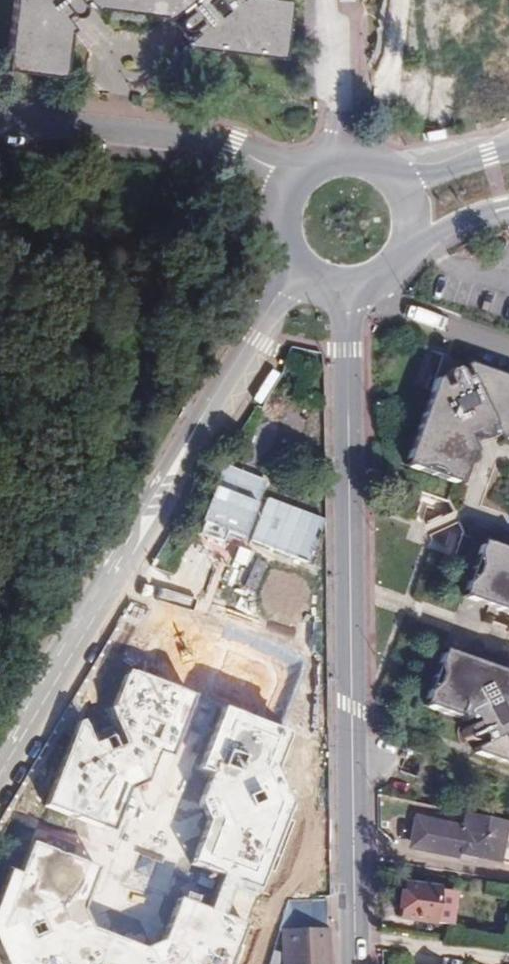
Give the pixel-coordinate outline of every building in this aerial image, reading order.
[(2,64),(61,71),(65,25),(69,21),(59,12),(64,6),(72,9),(77,8),(81,3),(80,0),(9,0),(2,64)] [(284,12),(285,0),(88,0),(89,2),(165,10),(173,3),(179,8),(176,15),(181,24),(189,21),(191,26),(182,35),(185,40),(281,50),(282,32),(277,26),(278,15),(284,12)] [(440,59),(508,64),(508,0),(444,0),(440,59)] [(479,357),(473,359),(478,367),(474,370),(469,361),(463,360),(457,362),(454,368),(457,379),(453,381),(448,372),(443,375),(412,461),(426,465),(439,464),(446,467),(452,475),(468,482),(478,450),(484,448),(476,431),(478,429),(495,434),(499,430),(499,422),(503,420),(508,435),(508,368),(479,357)] [(490,537),(483,553),(485,561),(482,570),(474,578),(470,593),(508,608),(508,545),(490,537)] [(450,647),(444,662),(445,675),(438,687),(435,688),(428,702),(467,716),(467,719),(478,717),(479,722),(469,726),(469,734),(474,738),(487,739),(490,744),(481,747),(482,753),(508,763),(508,669),(450,647)] [(146,672),(130,665),(117,700),(113,702),(115,711),(111,714),(104,704),(99,702),(92,704),(91,710),(93,720),(87,723),(83,716),(77,721),(46,801),(101,823),(116,790),(111,777),(116,774),(122,778),(129,777),(132,774),(133,766),(137,765),(143,780),(151,777),(186,687),(168,681),(163,684),(150,677),(146,672)] [(238,708),(203,798),(205,804),(220,798),(222,800),(216,806),(219,816),(230,818),(231,824),(214,831),(216,838),(180,931),(176,932),(181,950),(156,962),(149,944),(141,946),(92,927),(89,920),(73,929),(69,925),(73,922),(74,911),(69,906),(61,906),(61,903),(78,896),(75,891),(87,861),(32,838),(0,918),(0,928),(10,925),(11,931),(4,934),(3,941),(5,946),(11,947),(18,946),(21,952),(11,956),(15,962),(22,963),(231,963),(262,885),(295,802),(293,798),(282,802),(280,796),(289,790),(290,782),(284,778),(276,782),(271,775),(280,772),(278,769),(294,730),(278,723),(271,727),(256,719),(253,714),(238,708)] [(508,848),(508,829),(486,825),(484,834),(464,831),(464,824),(427,818),(422,849),(479,858),(478,867),(506,871),(508,848)] [(436,922),(441,888),(407,884),(401,917),(436,922)] [(452,890),(441,888),(436,922),(445,923),(452,890)] [(329,928),(285,931),(286,963),(330,963),(329,928)]
